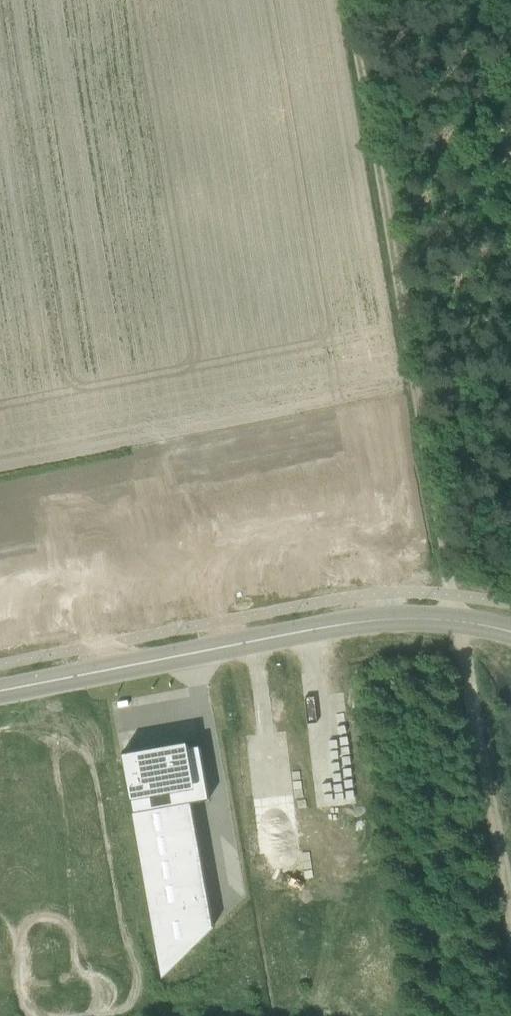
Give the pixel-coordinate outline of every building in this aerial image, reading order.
[(142,749),(121,753),(161,978),(213,929),(191,802),(205,799),(195,744),(143,754),(142,749)]
